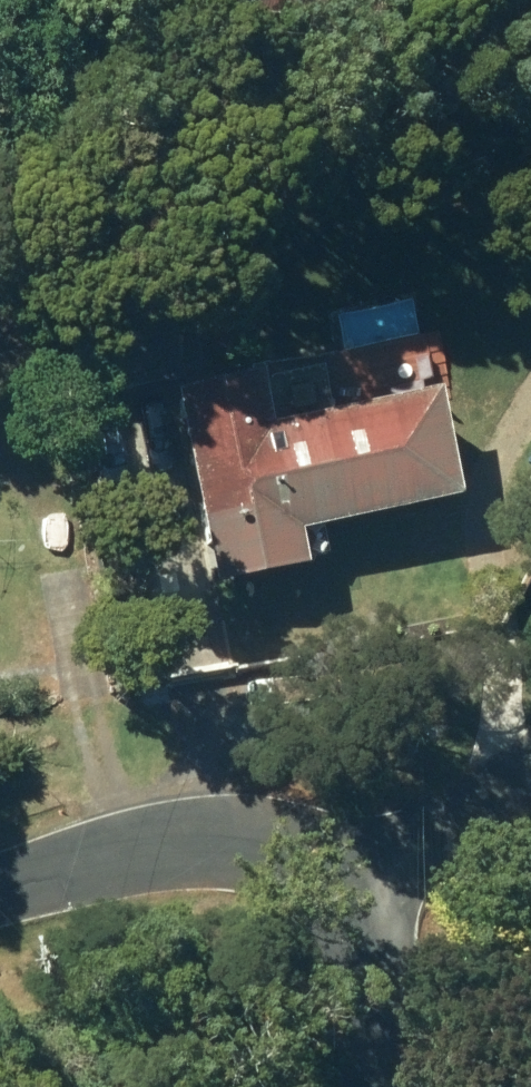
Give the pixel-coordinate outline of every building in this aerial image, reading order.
[(165,395),(207,594),(302,572),(295,538),(455,502),(425,358),(343,375),(339,359),(165,395)] [(81,430),(87,473),(135,467),(129,424),(81,430)]
